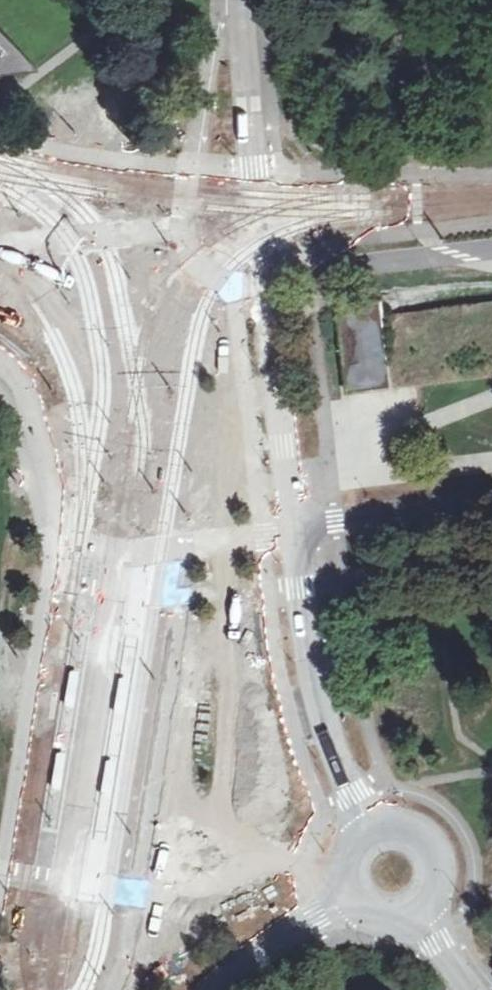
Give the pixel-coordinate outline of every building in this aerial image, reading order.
[(0,65),(37,63),(0,27),(0,65)] [(349,395),(491,377),(491,303),(385,316),(383,303),(339,308),(349,395)] [(82,671),(74,670),(67,705),(75,707),(82,671)] [(131,679),(122,677),(116,714),(125,715),(131,679)] [(68,754),(59,753),(53,788),(62,789),(68,754)] [(118,762),(109,761),(103,797),(112,798),(118,762)]
